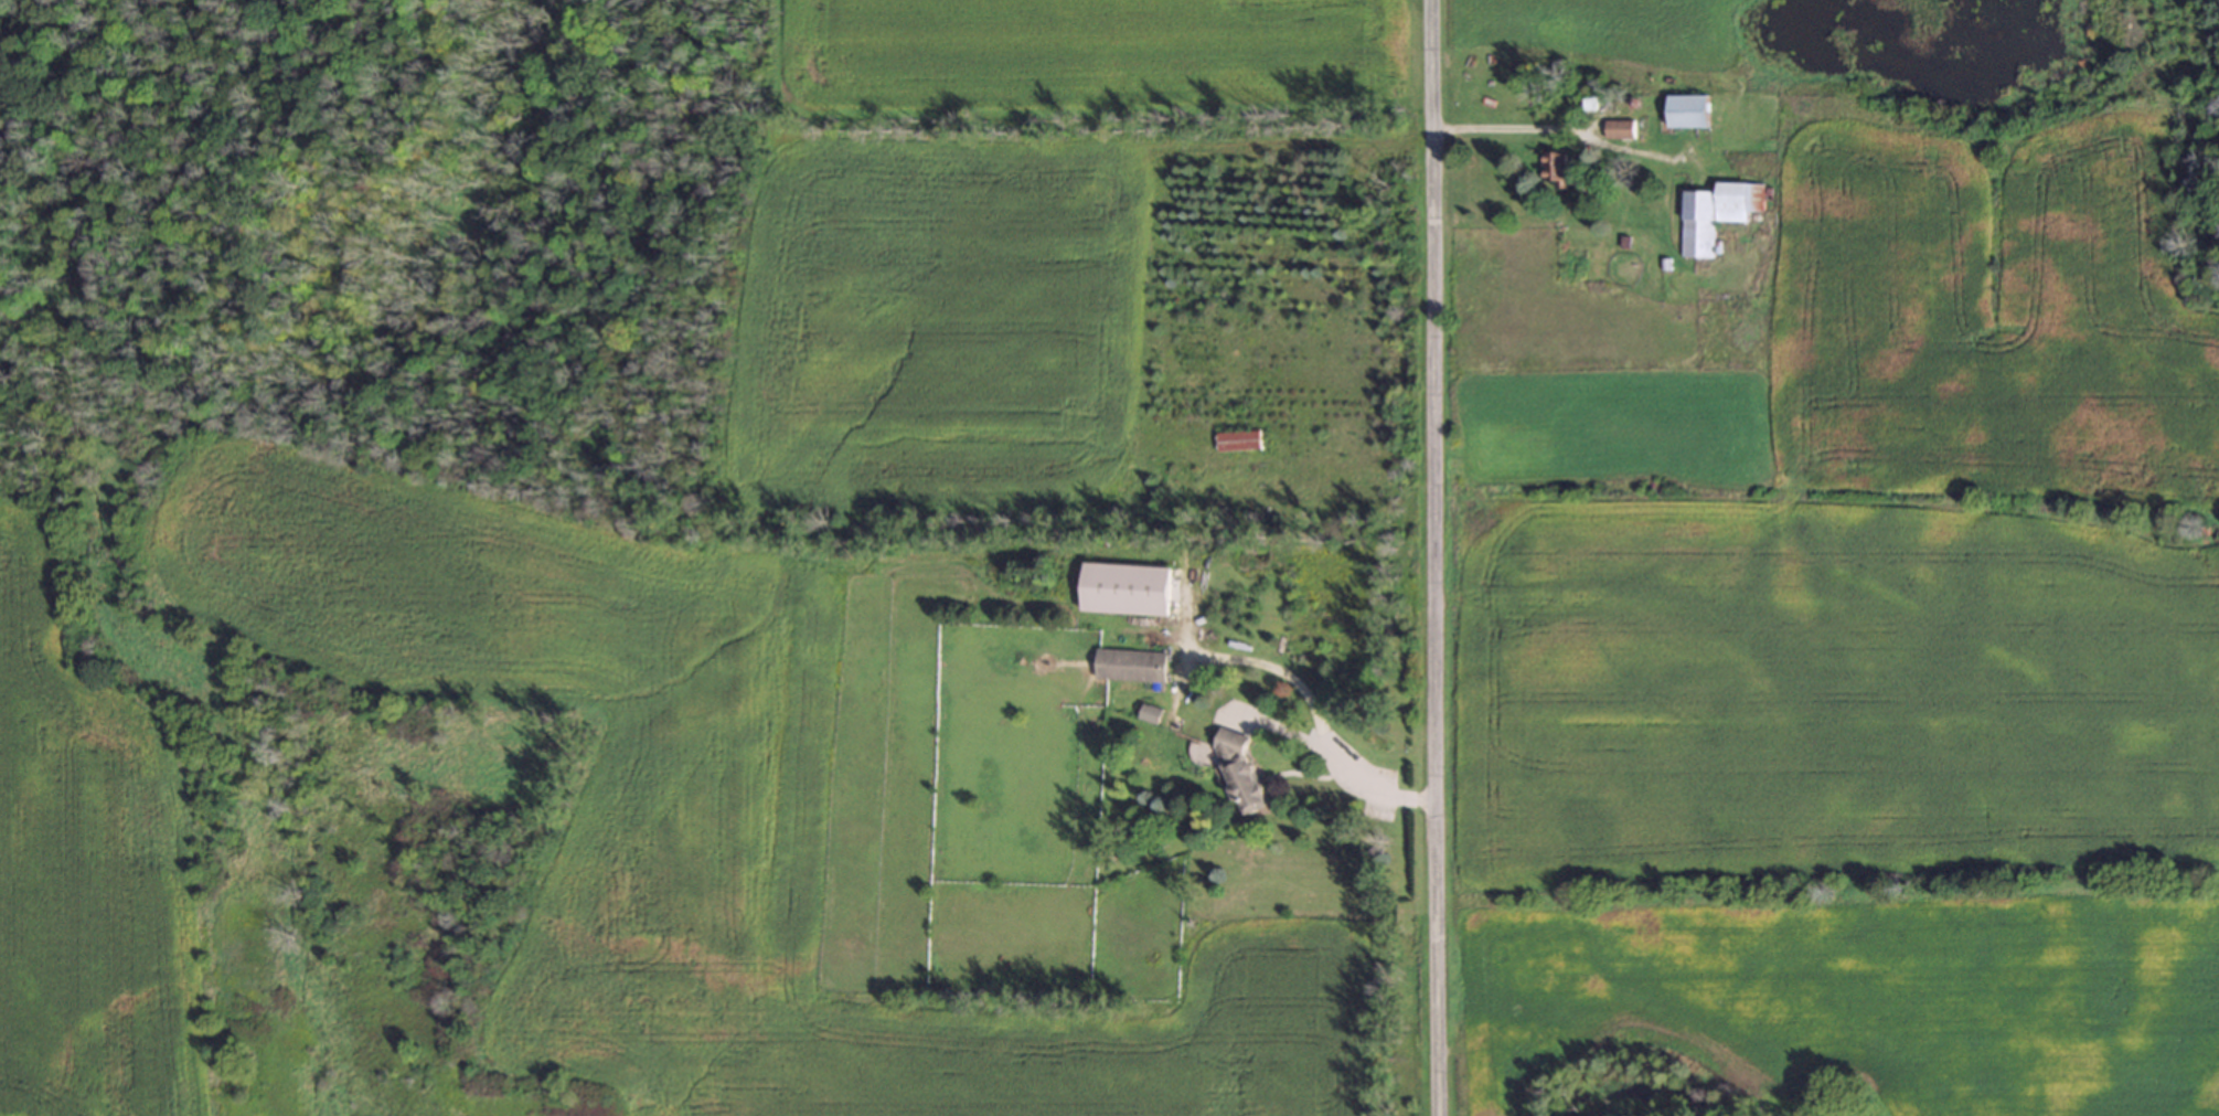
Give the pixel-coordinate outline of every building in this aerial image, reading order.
[(1709,95),(1669,95),(1669,127),(1709,127),(1709,95)] [(1635,120),(1605,120),(1605,138),(1635,138),(1635,120)] [(1568,153),(1542,153),(1542,187),(1568,187),(1568,153)] [(1764,184),(1718,182),(1718,192),(1684,191),(1682,257),(1713,258),(1715,221),(1763,222),(1764,184)] [(1169,614),(1171,566),(1085,562),(1083,611),(1169,614)] [(1165,651),(1097,649),(1096,679),(1164,681),(1165,651)] [(1219,742),(1243,814),(1272,804),(1265,785),(1261,783),(1249,747),(1252,735),(1224,727),(1219,742)]
